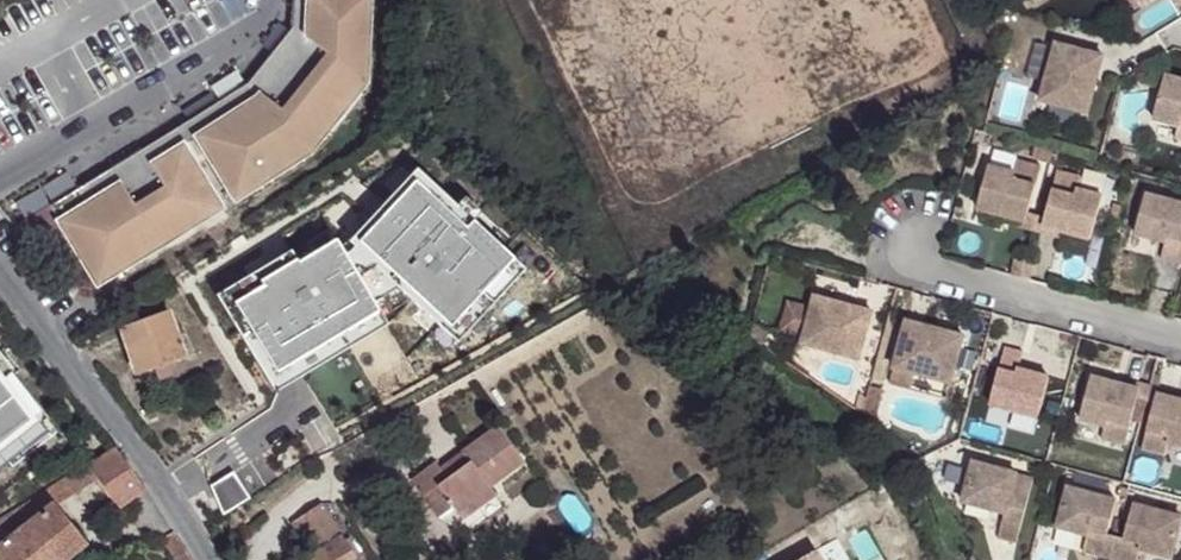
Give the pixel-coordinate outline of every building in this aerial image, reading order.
[(294,28),(242,94),(183,130),(206,169),(230,209),(306,161),(369,82),(372,0),(295,0),(294,28)] [(1149,9),(1164,0),(1144,0),(1149,9)] [(1092,68),(1097,50),(1062,40),(1045,98),(1092,112),(1105,71),(1092,68)] [(1110,54),(1097,50),(1092,68),(1105,71),(1110,54)] [(1171,75),(1158,119),(1180,126),(1180,78),(1171,75)] [(183,130),(167,140),(190,179),(206,169),(183,130)] [(167,140),(43,213),(90,291),(214,218),(190,179),(167,140)] [(1029,218),(1032,206),(1046,161),(1023,154),(1019,168),(994,160),(981,203),(1012,212),(1029,218)] [(1064,166),(1051,212),(1048,223),(1065,228),(1096,236),(1109,194),(1083,186),(1087,172),(1064,166)] [(209,300),(269,397),(380,328),(374,320),(366,306),(391,290),(404,302),(451,343),(517,270),(406,172),(340,244),(331,250),(327,243),(290,266),(283,254),(209,300)] [(1180,261),(1180,200),(1150,191),(1138,230),(1164,239),(1166,232),(1172,235),(1170,241),(1166,257),(1180,261)] [(1036,226),(1041,209),(1032,206),(1029,218),(1012,212),(1010,218),(1036,226)] [(1051,212),(1041,209),(1036,226),(1064,234),(1065,228),(1048,223),(1051,212)] [(1164,239),(1170,241),(1172,235),(1166,232),(1164,239)] [(65,275),(54,283),(68,301),(78,293),(65,275)] [(366,306),(374,320),(404,302),(391,290),(366,306)] [(855,312),(858,300),(819,290),(815,302),(794,295),(786,324),(807,330),(805,335),(862,351),(872,317),(855,312)] [(875,306),(858,300),(855,312),(872,317),(875,306)] [(189,304),(179,308),(182,314),(193,309),(189,304)] [(182,314),(179,308),(169,312),(169,314),(171,319),(182,314)] [(171,319),(169,314),(123,328),(138,373),(172,364),(185,359),(171,319)] [(752,327),(764,336),(772,324),(756,315),(752,327)] [(909,315),(905,326),(922,331),(926,320),(909,315)] [(922,331),(905,326),(895,361),(916,367),(952,378),(966,331),(926,320),(922,331)] [(1019,372),(1021,365),(1026,348),(1008,343),(991,400),(1040,414),(1052,374),(1028,367),(1026,375),(1019,372)] [(0,361),(0,377),(2,379),(9,373),(0,361)] [(916,367),(895,361),(890,377),(911,383),(916,367)] [(175,372),(172,364),(138,373),(141,380),(157,375),(158,378),(175,372)] [(1028,367),(1021,365),(1019,372),(1026,375),(1028,367)] [(18,451),(13,444),(41,423),(45,419),(9,373),(2,379),(0,377),(0,465),(18,451)] [(1126,445),(1140,396),(1142,388),(1125,382),(1093,373),(1080,418),(1106,426),(1103,439),(1126,445)] [(874,377),(869,396),(880,399),(886,381),(874,377)] [(1148,399),(1152,385),(1126,377),(1125,382),(1142,388),(1140,396),(1148,399)] [(1179,392),(1152,385),(1148,399),(1157,401),(1159,392),(1177,398),(1179,392)] [(1157,401),(1143,450),(1166,456),(1170,444),(1180,447),(1180,399),(1177,398),(1159,392),(1157,401)] [(869,396),(866,406),(876,415),(880,399),(869,396)] [(41,423),(13,444),(18,451),(21,455),(49,433),(41,423)] [(411,481),(420,495),(436,485),(453,509),(462,521),(495,499),(491,490),(525,465),(496,425),(460,451),(461,453),(440,469),(435,463),(411,481)] [(53,504),(93,479),(118,514),(141,497),(110,450),(85,466),(2,520),(0,521),(0,559),(68,559),(86,546),(53,504)] [(1008,500),(1005,507),(998,532),(1016,537),(1036,471),(975,454),(963,495),(995,504),(997,496),(1008,500)] [(1118,494),(1069,480),(1057,521),(1082,528),(1084,522),(1090,523),(1088,530),(1083,547),(1101,552),(1108,528),(1118,494)] [(436,485),(420,495),(437,519),(453,509),(436,485)] [(995,504),(1005,507),(1008,500),(997,496),(995,504)] [(1118,557),(1129,559),(1137,559),(1141,546),(1143,538),(1149,540),(1147,547),(1173,554),(1180,525),(1180,512),(1135,498),(1125,533),(1118,557)] [(301,518),(321,549),(342,535),(322,505),(301,518)] [(1082,528),(1088,530),(1090,523),(1084,522),(1082,528)] [(1111,555),(1117,531),(1108,528),(1101,552),(1111,555)] [(1125,533),(1117,531),(1111,555),(1118,557),(1125,533)] [(347,532),(342,535),(347,543),(351,539),(347,532)] [(328,559),(353,559),(357,558),(347,543),(342,535),(321,549),(328,559)] [(170,539),(158,547),(167,559),(185,559),(170,539)] [(321,549),(304,559),(328,559),(321,549)]
